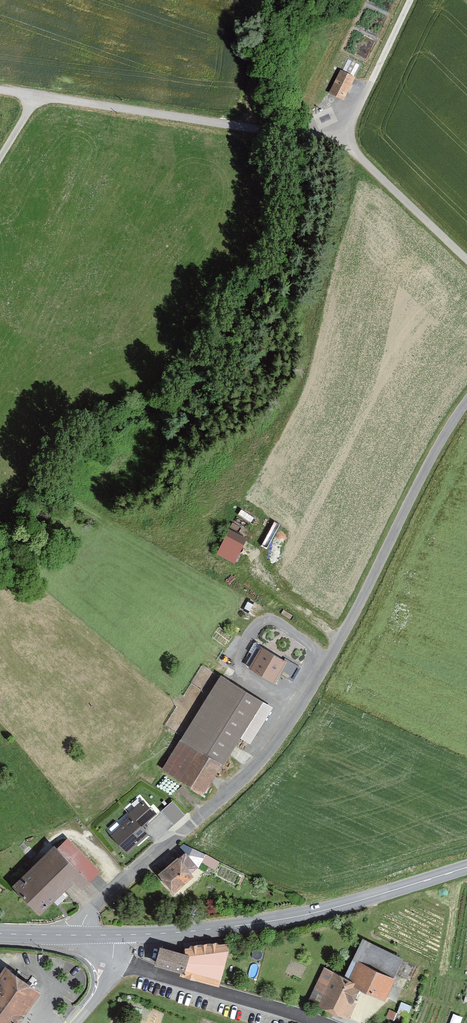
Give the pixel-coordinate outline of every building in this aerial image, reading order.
[(356,79),(342,72),(330,94),(345,102),(356,79)] [(248,539),(231,530),(219,551),(236,561),(248,539)] [(285,660),(261,647),(249,668),(275,683),(281,674),(293,682),(301,668),(286,658),(285,660)] [(274,708),(222,675),(163,769),(204,796),(240,738),(251,743),(274,708)] [(143,827),(156,814),(144,801),(127,815),(129,817),(134,822),(136,820),(143,827)] [(185,815),(173,801),(162,811),(174,825),(185,815)] [(129,817),(110,834),(127,854),(149,835),(143,827),(136,820),(134,822),(129,817)] [(55,843),(11,887),(42,917),(74,885),(82,893),(101,873),(68,840),(60,848),(55,843)] [(178,857),(158,874),(174,893),(194,876),(192,873),(199,867),(185,852),(179,858),(178,857)] [(405,959),(363,939),(345,977),(325,967),(309,1000),(349,1020),(362,991),(385,1001),(405,959)] [(185,953),(160,946),(154,965),(180,973),(180,976),(219,987),(231,943),(185,948),(185,953)] [(5,966),(0,973),(0,1022),(20,1022),(42,992),(5,966)]
